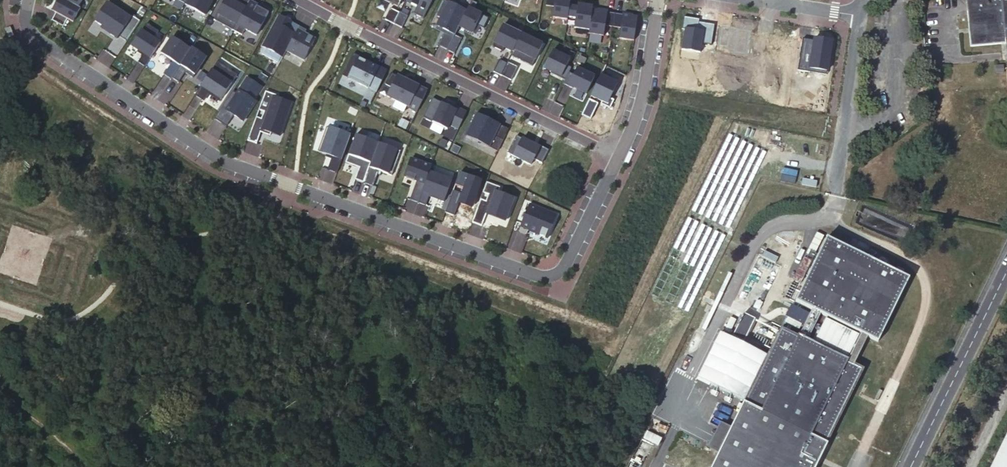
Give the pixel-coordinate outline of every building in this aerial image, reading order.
[(52,9),(67,18),(71,20),(79,7),(78,7),(66,0),(57,0),(52,9)] [(184,4),(204,15),(213,0),(186,0),(184,4)] [(213,19),(233,30),(250,0),(224,0),(213,19)] [(251,0),(250,0),(233,30),(241,34),(245,28),(256,35),(269,10),(268,9),(267,12),(256,6),(258,4),(251,0)] [(404,1),(416,6),(413,13),(423,18),(432,0),(405,0),(404,1)] [(467,8),(468,7),(465,5),(458,2),(455,6),(443,0),(435,15),(440,17),(436,25),(445,30),(438,45),(447,49),(454,35),(458,27),(467,8)] [(546,5),(553,6),(553,8),(568,11),(569,1),(570,0),(546,0),(546,5)] [(971,46),(1006,43),(1005,30),(1006,30),(1006,0),(967,0),(971,46)] [(567,16),(575,17),(574,26),(589,29),(592,9),(592,5),(569,1),(568,11),(567,16)] [(126,41),(139,20),(131,15),(129,17),(107,2),(94,21),(100,24),(108,29),(107,32),(116,38),(118,35),(126,41)] [(399,12),(390,8),(384,19),(393,24),(399,12)] [(488,18),(467,8),(458,27),(471,33),(476,25),(483,28),(488,18)] [(588,32),(603,35),(605,24),(612,25),(614,12),(592,9),(589,29),(588,32)] [(406,16),(399,12),(393,24),(401,28),(406,16)] [(633,39),(637,16),(614,12),(612,25),(620,27),(619,37),(633,39)] [(299,26),(279,15),(262,46),(282,57),(285,50),(299,26)] [(699,17),(683,15),(681,27),(684,27),(681,48),(699,50),(701,41),(711,43),(714,23),(704,21),(703,26),(697,26),(699,17)] [(146,22),(131,45),(142,53),(137,61),(144,66),(164,35),(159,42),(153,38),(158,30),(146,22)] [(520,34),(502,25),(492,47),(502,52),(504,48),(512,52),(520,34)] [(13,39),(16,33),(6,26),(2,32),(13,39)] [(306,30),(299,26),(285,50),(303,60),(315,39),(304,33),(306,30)] [(512,52),(510,55),(532,66),(542,45),(520,34),(512,52)] [(461,38),(454,35),(447,49),(454,53),(461,38)] [(190,49),(171,36),(160,53),(172,60),(163,74),(170,79),(171,77),(190,49)] [(190,49),(171,77),(178,82),(184,72),(192,77),(206,57),(191,47),(190,49)] [(550,73),(564,80),(568,72),(570,68),(566,66),(569,59),(552,51),(543,69),(550,72),(550,73)] [(352,53),(341,75),(375,92),(386,70),(377,66),(377,67),(366,62),(367,60),(352,53)] [(500,75),(506,63),(499,59),(493,71),(500,75)] [(236,74),(216,61),(194,94),(201,99),(207,90),(220,99),(236,74)] [(506,63),(500,75),(511,80),(517,67),(507,62),(506,63)] [(576,68),(573,75),(568,72),(564,80),(563,84),(572,88),(572,87),(585,93),(594,77),(576,68)] [(609,75),(602,71),(590,95),(601,101),(600,104),(609,108),(613,100),(610,98),(617,83),(607,78),(609,75)] [(390,73),(384,85),(390,87),(386,96),(408,107),(407,108),(416,112),(426,91),(390,73)] [(236,93),(231,91),(213,118),(221,123),(225,117),(229,120),(233,114),(242,121),(255,101),(252,99),(260,87),(246,77),(236,93)] [(207,90),(201,99),(203,101),(208,94),(219,101),(220,99),(207,90)] [(275,97),(276,95),(265,91),(246,140),(255,143),(260,132),(261,129),(270,132),(268,135),(269,135),(270,133),(279,136),(291,103),(275,97)] [(446,106),(431,99),(422,118),(446,130),(448,125),(457,130),(465,113),(456,108),(455,110),(446,106)] [(588,99),(581,114),(590,119),(597,103),(588,99)] [(500,125),(475,114),(465,136),(497,151),(504,136),(496,132),(500,125)] [(225,117),(221,123),(225,126),(229,120),(225,117)] [(401,117),(397,126),(405,130),(409,121),(401,117)] [(325,127),(316,151),(325,154),(324,157),(325,157),(326,154),(330,156),(329,159),(326,168),(336,172),(353,124),(353,123),(349,135),(325,127)] [(507,129),(500,125),(496,132),(504,136),(507,129)] [(344,161),(355,165),(356,162),(359,163),(358,166),(354,178),(363,182),(377,142),(355,134),(344,161)] [(515,136),(507,153),(538,168),(548,149),(539,145),(538,147),(515,136)] [(377,142),(363,182),(372,185),(376,174),(378,170),(381,171),(391,175),(400,150),(377,142)] [(456,154),(460,147),(453,144),(450,151),(456,154)] [(428,170),(431,164),(410,157),(403,176),(416,180),(409,199),(417,202),(428,170)] [(451,179),(428,170),(417,202),(425,205),(428,196),(429,194),(443,199),(451,179)] [(496,187),(485,183),(471,223),(480,226),(486,212),(505,220),(513,198),(494,191),(496,187)] [(518,232),(527,235),(529,230),(548,238),(557,215),(529,204),(518,232)] [(825,236),(794,301),(812,310),(820,314),(859,333),(868,337),(877,342),(909,277),(825,236)] [(684,242),(682,253),(694,255),(696,244),(684,242)] [(781,266),(758,256),(736,301),(759,312),(781,266)] [(812,310),(794,301),(792,304),(791,304),(786,314),(787,314),(784,321),(783,321),(781,325),(800,334),(812,310)] [(800,334),(799,336),(807,340),(820,314),(812,310),(800,334)] [(745,312),(734,335),(745,340),(756,318),(745,312)] [(865,368),(855,363),(846,359),(807,340),(799,336),(781,327),(769,352),(747,398),(713,466),(816,466),(865,368)] [(747,398),(769,352),(745,340),(734,335),(724,330),(702,376),(747,398)] [(868,337),(859,333),(846,359),(855,363),(868,337)] [(991,466),(1006,466),(1006,434),(991,466)] [(710,454),(705,463),(712,466),(713,466),(718,458),(710,454)]
